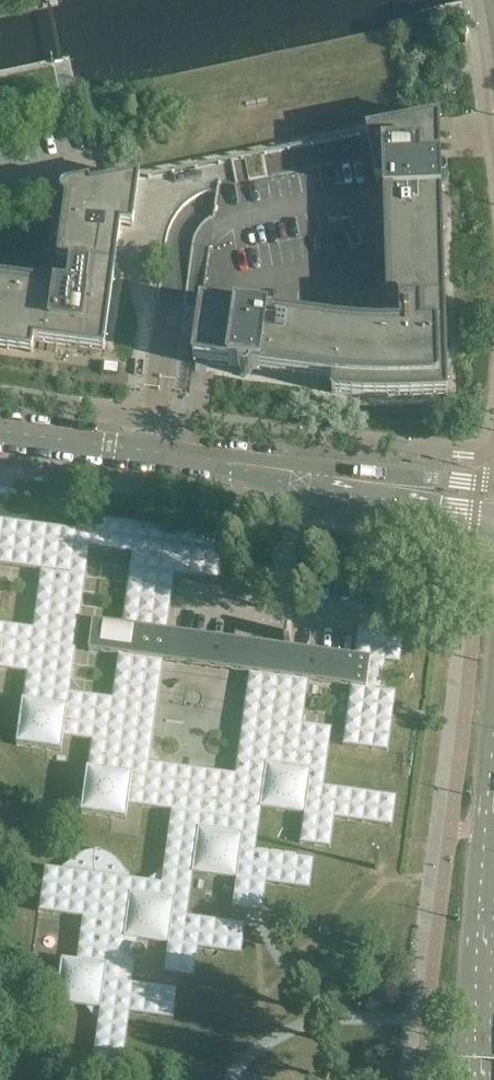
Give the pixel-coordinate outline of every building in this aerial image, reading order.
[(383,327),(360,326),(336,324),(205,306),(197,364),(236,368),(238,373),(241,377),(246,377),(250,375),(252,370),(334,381),(332,394),(363,396),(387,397),(469,396),(462,192),(461,157),(459,116),(373,136),(376,148),(385,194),(388,306),(401,305),(401,327),(383,327)] [(388,306),(385,194),(376,148),(373,136),(221,162),(205,306),(336,324),(360,326),(383,327),(401,327),(401,305),(388,306)] [(115,271),(121,226),(133,228),(140,179),(115,183),(91,187),(90,182),(66,187),(65,187),(64,188),(63,188),(63,189),(62,189),(62,190),(61,191),(61,192),(61,193),(61,194),(61,195),(61,196),(62,197),(62,198),(63,199),(64,200),(65,200),(66,200),(67,200),(67,201),(58,265),(70,267),(68,288),(18,281),(3,278),(0,274),(0,349),(32,353),(34,341),(104,350),(115,271)] [(267,876),(295,880),(294,887),(310,890),(314,859),(241,849),(249,791),(264,793),(262,809),(276,811),(304,814),(300,843),(315,846),(330,848),(334,819),(392,826),(396,796),(323,786),(329,744),(331,728),(302,724),(308,682),(350,687),(342,745),(388,752),(393,712),(394,706),(396,692),(382,690),(386,662),(400,664),(404,634),(359,628),(355,657),(167,631),(175,574),(203,578),(218,580),(225,535),(78,515),(76,530),(4,520),(0,519),(0,565),(41,571),(33,627),(0,623),(0,669),(26,672),(22,700),(23,700),(18,730),(16,746),(62,752),(64,737),(91,741),(87,768),(83,799),(81,813),(126,819),(128,805),(170,811),(163,868),(147,880),(131,878),(131,876),(130,873),(129,870),(128,867),(126,865),(124,862),(122,860),(120,857),(117,855),(114,854),(113,853),(110,851),(106,850),(103,849),(99,848),(95,848),(91,848),(88,848),(83,849),(80,851),(77,852),(75,853),(72,855),(69,857),(67,859),(65,862),(64,863),(62,866),(61,869),(44,866),(38,912),(97,920),(91,962),(62,958),(58,988),(56,1003),(86,1007),(98,1023),(91,1067),(122,1071),(130,1013),(131,1005),(158,1009),(157,1017),(173,1019),(177,989),(147,985),(140,975),(129,974),(130,962),(124,953),(126,938),(140,940),(168,944),(164,973),(180,975),(194,977),(197,949),(199,933),(227,936),(225,951),(241,953),(245,923),(172,914),(180,856),(194,858),(193,873),(207,875),(235,879),(231,908),(262,912),(266,886),(267,876)] [(278,1062),(279,1079),(303,1079),(302,1061),(278,1062)]
